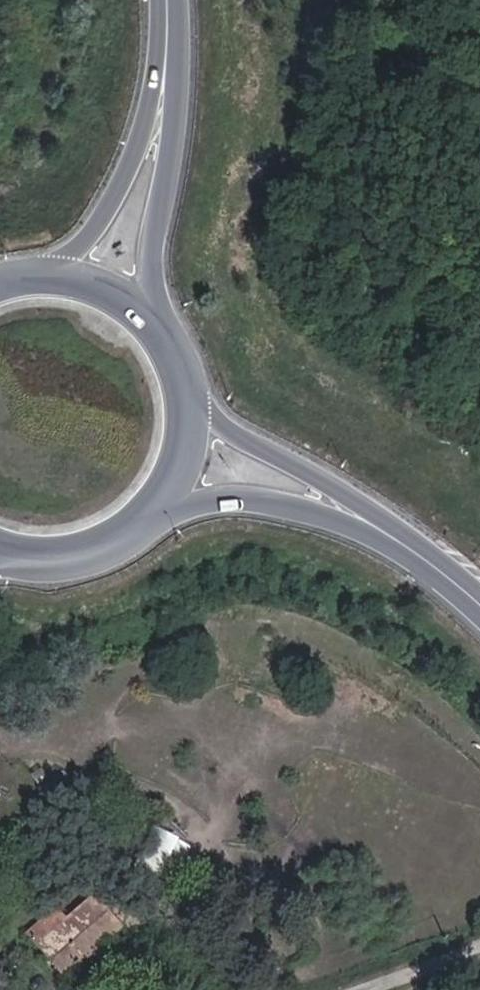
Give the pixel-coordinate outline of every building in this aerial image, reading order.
[(137,858),(180,872),(190,839),(147,825),(137,858)] [(62,982),(119,934),(93,907),(41,951),(62,982)]
